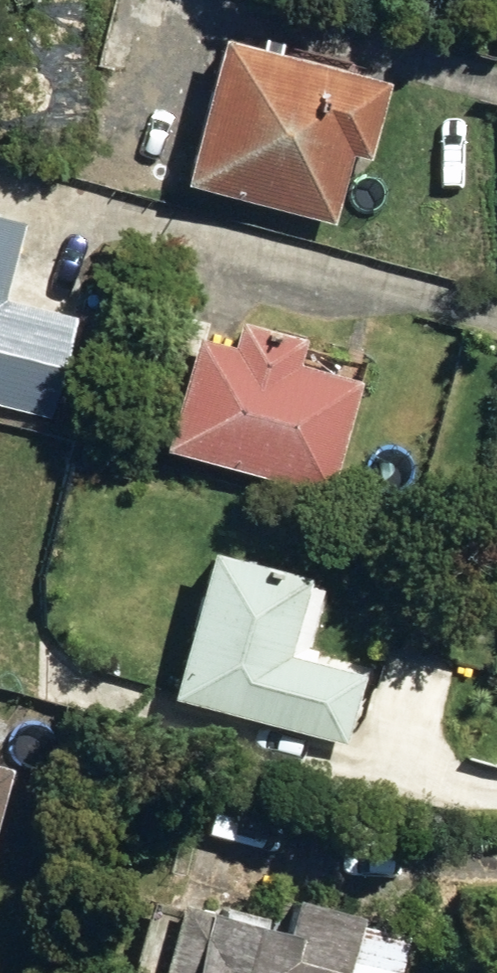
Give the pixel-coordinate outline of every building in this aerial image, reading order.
[(193,189),(339,225),(356,155),(375,159),(393,86),(227,44),(193,189)] [(55,417),(79,317),(9,299),(28,226),(0,219),(0,404),(55,417)] [(172,453),(332,497),(364,385),(300,367),(307,345),(245,329),(239,351),(208,341),(213,325),(166,313),(145,386),(187,397),(172,453)] [(180,702),(350,746),(367,679),(307,663),(326,588),(279,575),(217,559),(207,597),(169,588),(160,622),(198,633),(180,702)] [(15,775),(0,771),(0,832),(15,775)] [(413,941),(368,930),(370,920),(296,901),(289,926),(227,910),(224,920),(187,911),(172,972),(405,972),(413,941)]
